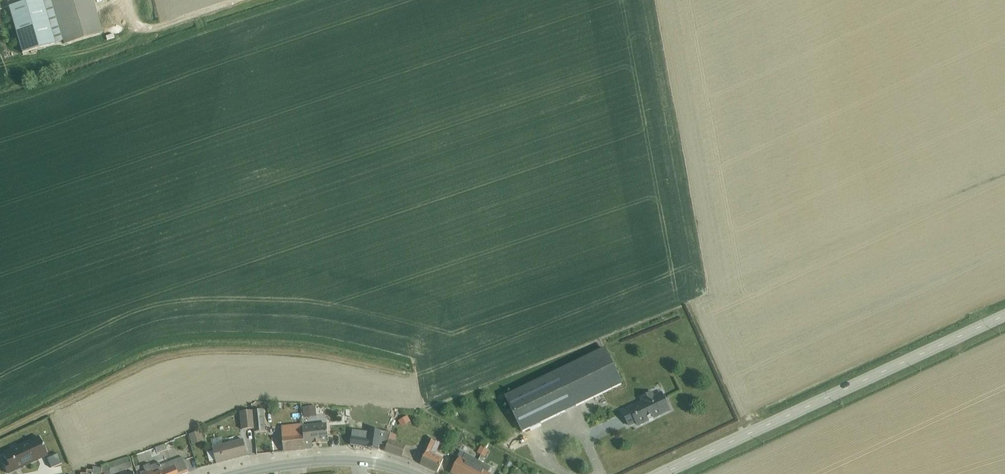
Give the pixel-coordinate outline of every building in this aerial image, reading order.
[(8,6),(20,54),(53,45),(41,0),(31,0),(8,6)] [(63,46),(97,36),(86,0),(50,0),(63,46)] [(504,400),(520,433),(619,387),(603,353),(504,400)] [(669,395),(628,412),(634,425),(674,408),(669,395)] [(264,410),(252,411),(254,429),(254,432),(265,431),(264,410)] [(242,429),(254,429),(252,411),(241,411),(242,429)] [(399,420),(402,426),(410,422),(407,416),(399,420)] [(283,451),(304,449),(302,426),(302,424),(281,426),(283,451)] [(328,439),(327,424),(302,426),(304,449),(313,448),(312,441),(328,439)] [(353,431),(351,445),(378,449),(379,444),(386,445),(388,439),(390,432),(369,428),(368,438),(358,437),(359,432),(353,431)] [(201,431),(189,435),(192,444),(204,441),(201,431)] [(424,457),(421,465),(437,473),(444,459),(443,459),(444,456),(437,452),(441,444),(435,442),(436,440),(430,437),(421,456),(424,457)] [(6,473),(9,473),(47,457),(39,438),(2,454),(5,462),(1,463),(6,473)] [(215,460),(216,462),(247,454),(243,439),(212,446),(213,451),(208,452),(210,461),(215,460)] [(386,445),(384,450),(402,457),(406,446),(388,439),(386,445)] [(460,439),(457,444),(463,447),(466,442),(460,439)] [(156,448),(158,454),(168,450),(165,444),(156,448)] [(482,446),(478,453),(484,457),(488,450),(482,446)] [(462,473),(471,473),(478,461),(466,454),(462,461),(459,459),(452,472),(455,473),(461,473),(462,473)] [(141,473),(185,473),(189,473),(182,457),(161,465),(161,463),(152,466),(151,464),(144,466),(146,471),(141,473)] [(195,457),(189,459),(192,469),(198,467),(195,457)] [(104,473),(105,473),(114,473),(120,472),(120,473),(134,473),(134,472),(127,473),(127,470),(133,468),(130,458),(108,464),(108,465),(103,467),(103,469),(94,468),(94,471),(87,471),(87,473),(101,473),(102,472),(104,473)] [(478,461),(471,473),(488,473),(487,473),(490,468),(478,461)]
